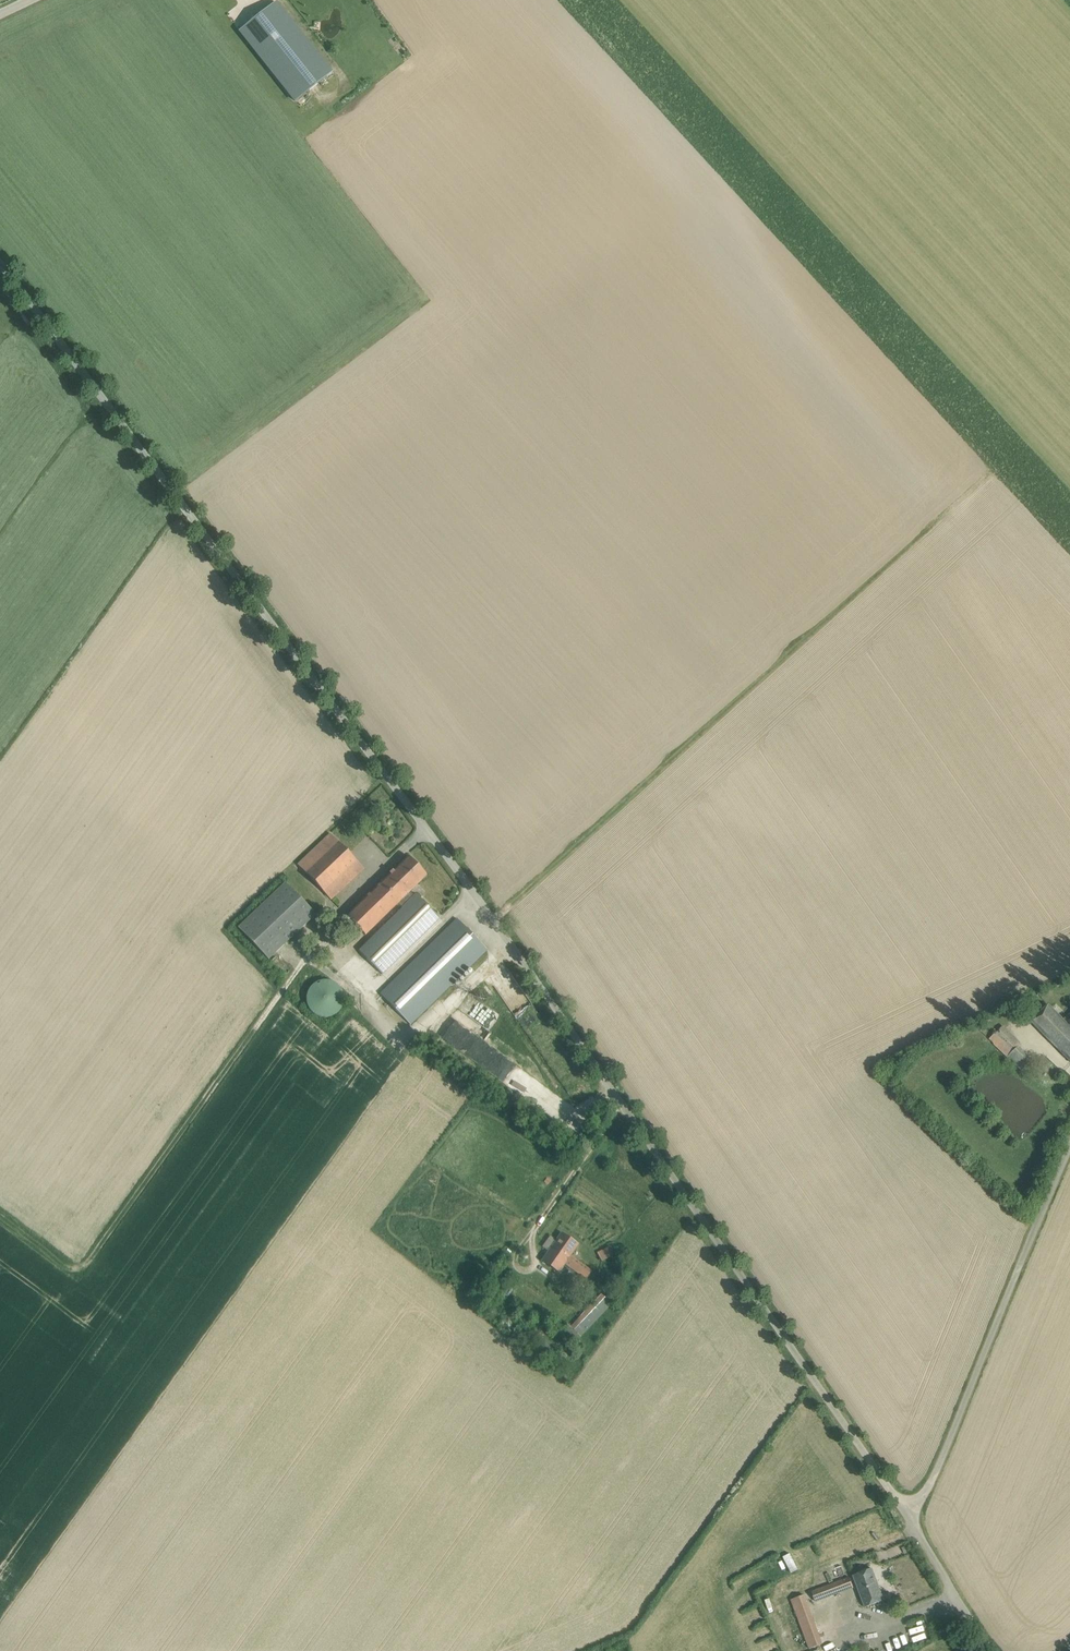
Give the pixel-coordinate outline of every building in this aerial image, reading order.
[(229,28),(286,97),(322,67),(266,0),(262,0),(229,28)] [(331,833),(299,865),(332,899),(364,868),(331,833)] [(408,856),(346,916),(364,935),(398,902),(402,907),(359,950),(384,975),(440,918),(417,894),(415,896),(410,891),(427,875),(408,856)] [(268,959),(316,914),(286,882),(238,928),(268,959)] [(458,919),(381,994),(410,1024),(487,949),(458,919)] [(343,1004),(344,998),(343,993),(340,987),(336,983),(331,981),(325,980),(319,981),(314,983),(310,987),(307,993),(306,998),(307,1004),(310,1009),(314,1014),(319,1016),(325,1017),(331,1016),(336,1014),(340,1009),(343,1004)] [(1033,1022),(1069,1060),(1069,1014),(1064,1020),(1049,1005),(1033,1022)] [(1003,1025),(989,1039),(1022,1071),(1033,1060),(1019,1046),(1021,1043),(1003,1025)] [(579,1243),(562,1232),(542,1261),(558,1272),(564,1263),(586,1278),(592,1270),(570,1256),(579,1243)] [(598,1253),(602,1260),(617,1253),(613,1245),(598,1253)] [(605,1297),(574,1329),(582,1336),(613,1304),(605,1297)] [(575,1342),(581,1337),(568,1324),(562,1329),(575,1342)] [(537,1325),(526,1332),(532,1342),(543,1335),(537,1325)] [(872,1568),(853,1575),(865,1607),(884,1600),(872,1568)] [(812,1591),(816,1601),(854,1587),(850,1577),(812,1591)] [(919,1594),(915,1587),(908,1590),(912,1597),(919,1594)] [(809,1649),(823,1644),(804,1594),(790,1599),(809,1649)]
